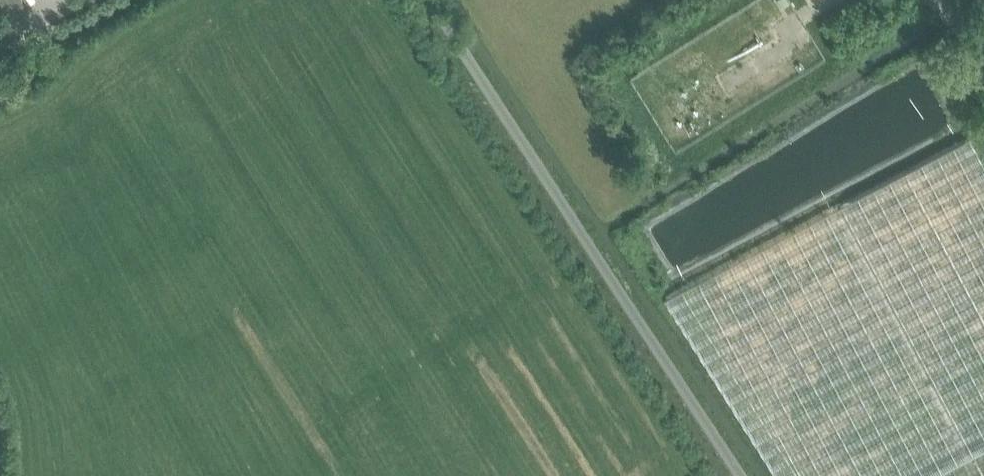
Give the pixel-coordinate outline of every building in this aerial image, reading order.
[(11,24),(29,15),(21,0),(0,0),(0,2),(11,24)] [(969,137),(664,298),(778,475),(983,475),(983,165),(969,137)]
